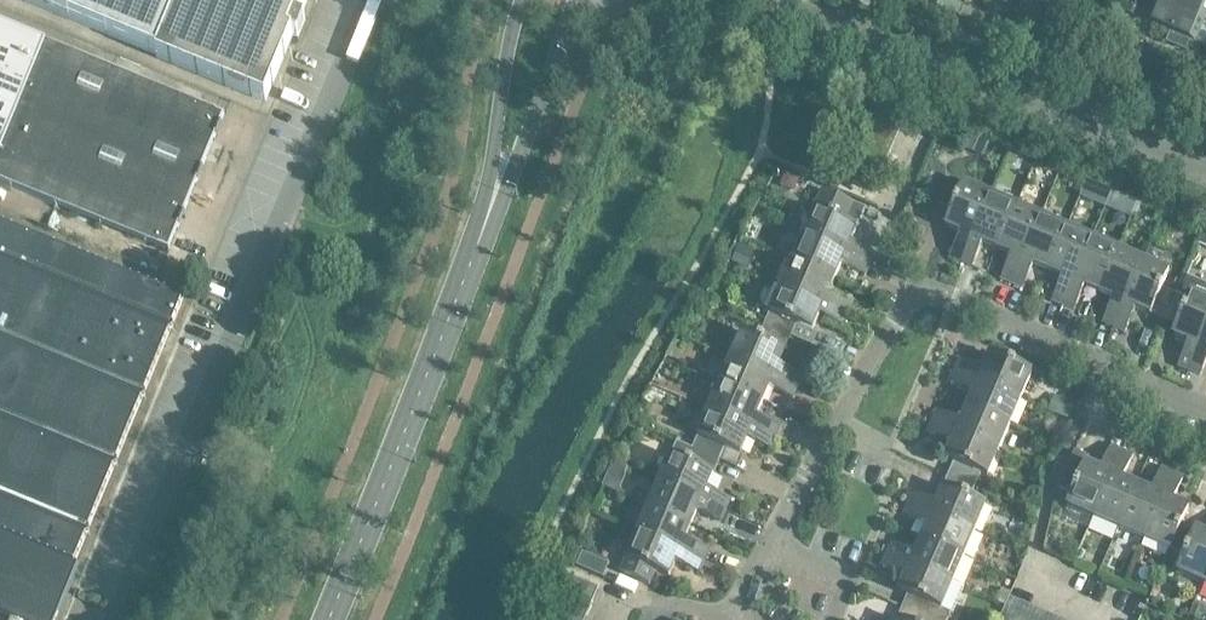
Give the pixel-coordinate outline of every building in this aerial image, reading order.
[(157,55),(156,57),(265,102),(293,35),(298,37),(305,20),(300,18),(307,0),(23,0),(157,55)] [(1047,1),(1070,10),(1075,0),(1048,0),(1047,1)] [(1203,19),(1159,0),(1157,0),(1151,14),(1134,6),(1130,15),(1193,42),(1203,19)] [(1203,19),(1205,13),(1205,0),(1159,0),(1203,19)] [(975,10),(970,20),(982,25),(986,15),(975,10)] [(58,206),(76,161),(95,116),(113,71),(0,24),(0,182),(58,206)] [(113,71),(95,116),(206,161),(224,116),(113,71)] [(896,139),(902,125),(875,114),(869,128),(896,139)] [(95,116),(76,161),(187,206),(206,161),(95,116)] [(890,152),(896,139),(869,128),(863,141),(890,152)] [(970,135),(964,149),(982,156),(988,143),(970,135)] [(884,165),(890,152),(863,141),(858,153),(884,165)] [(878,179),(884,165),(858,153),(852,167),(878,179)] [(187,206),(76,161),(58,206),(169,252),(187,206)] [(846,181),(873,192),(878,179),(852,167),(846,181)] [(1050,169),(1045,174),(1050,180),(1056,175),(1050,169)] [(786,172),(780,185),(787,189),(795,185),(798,178),(786,172)] [(961,262),(990,195),(950,178),(939,205),(952,211),(945,227),(961,233),(950,258),(961,262)] [(822,190),(803,236),(870,264),(874,254),(850,243),(865,209),(822,190)] [(990,195),(961,262),(972,267),(983,243),(997,249),(1015,206),(990,195)] [(1012,284),(1041,217),(1015,206),(997,249),(1011,255),(1001,279),(1012,284)] [(1048,271),(1066,228),(1041,217),(1012,284),(1023,289),(1033,264),(1048,271)] [(78,564),(75,563),(85,537),(90,535),(90,536),(91,534),(90,534),(89,529),(113,469),(118,467),(118,468),(119,466),(118,466),(116,461),(141,401),(146,399),(147,398),(146,398),(144,393),(169,333),(174,331),(175,330),(174,330),(172,325),(183,299),(0,224),(0,613),(12,618),(11,619),(55,619),(78,564)] [(1063,306),(1092,239),(1066,228),(1048,271),(1063,277),(1052,301),(1063,306)] [(792,261),(835,279),(841,265),(865,275),(870,264),(803,236),(792,261)] [(1099,292),(1117,250),(1092,239),(1063,306),(1074,310),(1085,286),(1099,292)] [(742,267),(749,251),(738,247),(731,262),(742,267)] [(1114,327),(1143,260),(1117,250),(1099,292),(1113,299),(1103,323),(1114,327)] [(1169,272),(1143,260),(1114,327),(1125,332),(1135,308),(1164,320),(1175,293),(1162,288),(1169,272)] [(781,286),(848,315),(853,304),(828,294),(835,279),(792,261),(781,286)] [(1183,276),(1175,293),(1164,320),(1177,326),(1173,336),(1188,342),(1178,366),(1189,371),(1205,332),(1205,286),(1183,276)] [(764,326),(791,338),(796,324),(812,331),(819,316),(843,326),(848,315),(781,286),(764,326)] [(764,326),(758,339),(742,332),(731,359),(798,387),(802,377),(778,366),(791,338),(764,326)] [(1189,371),(1200,376),(1205,362),(1205,332),(1189,371)] [(954,371),(1021,400),(1032,373),(989,355),(983,370),(959,360),(954,371)] [(720,384),(763,402),(769,388),(793,398),(798,387),(731,359),(720,384)] [(1021,400),(954,371),(949,382),(973,392),(967,407),(1010,425),(1021,400)] [(709,409),(776,438),(781,427),(757,417),(763,402),(720,384),(709,409)] [(651,387),(643,400),(649,403),(652,403),(654,398),(663,402),(666,393),(651,387)] [(1010,425),(967,407),(961,421),(937,411),(932,422),(999,450),(1010,425)] [(719,461),(725,447),(741,454),(747,439),(771,449),(776,438),(709,409),(692,449),(719,461)] [(999,450),(932,422),(927,433),(951,443),(945,458),(954,462),(948,475),(975,486),(981,474),(988,477),(999,450)] [(676,443),(670,456),(659,482),(726,511),(731,500),(707,490),(719,461),(692,449),(676,443)] [(1061,484),(1059,488),(1072,494),(1067,506),(1093,517),(1122,451),(1111,446),(1101,470),(1086,464),(1089,457),(1075,451),(1061,484)] [(1133,455),(1122,451),(1093,517),(1119,528),(1137,486),(1122,479),(1133,455)] [(1151,492),(1137,486),(1119,528),(1144,539),(1173,472),(1162,468),(1151,492)] [(1184,477),(1173,472),(1144,539),(1170,550),(1171,550),(1184,556),(1196,529),(1182,523),(1189,508),(1173,501),(1184,477)] [(975,486),(948,475),(936,503),(912,493),(907,504),(974,533),(986,506),(970,499),(975,486)] [(648,507),(691,526),(697,512),(721,522),(726,511),(659,482),(648,507)] [(974,533),(907,504),(903,515),(927,525),(921,539),(963,558),(974,533)] [(637,533),(704,562),(709,551),(685,540),(691,526),(648,507),(637,533)] [(1196,529),(1184,556),(1177,572),(1203,583),(1205,577),(1205,533),(1196,529)] [(704,562),(637,533),(626,559),(620,573),(650,586),(656,572),(669,578),(676,562),(700,573),(704,562)] [(963,558),(921,539),(915,554),(890,544),(886,555),(953,583),(963,558)] [(583,553),(577,566),(604,578),(609,564),(583,553)] [(886,555),(881,565),(905,576),(899,591),(908,595),(902,608),(931,619),(947,619),(950,613),(953,614),(964,588),(953,583),(886,555)] [(593,602),(599,589),(572,577),(566,591),(593,602)] [(587,616),(593,602),(566,591),(561,605),(587,616)] [(1024,603),(1010,597),(1000,619),(1017,619),(1024,603)] [(1037,609),(1024,603),(1017,619),(1032,619),(1037,609)] [(587,616),(561,605),(555,617),(562,619),(586,619),(587,616)] [(902,608),(897,619),(931,619),(902,608)] [(1050,614),(1037,609),(1032,619),(1047,619),(1050,614)]
